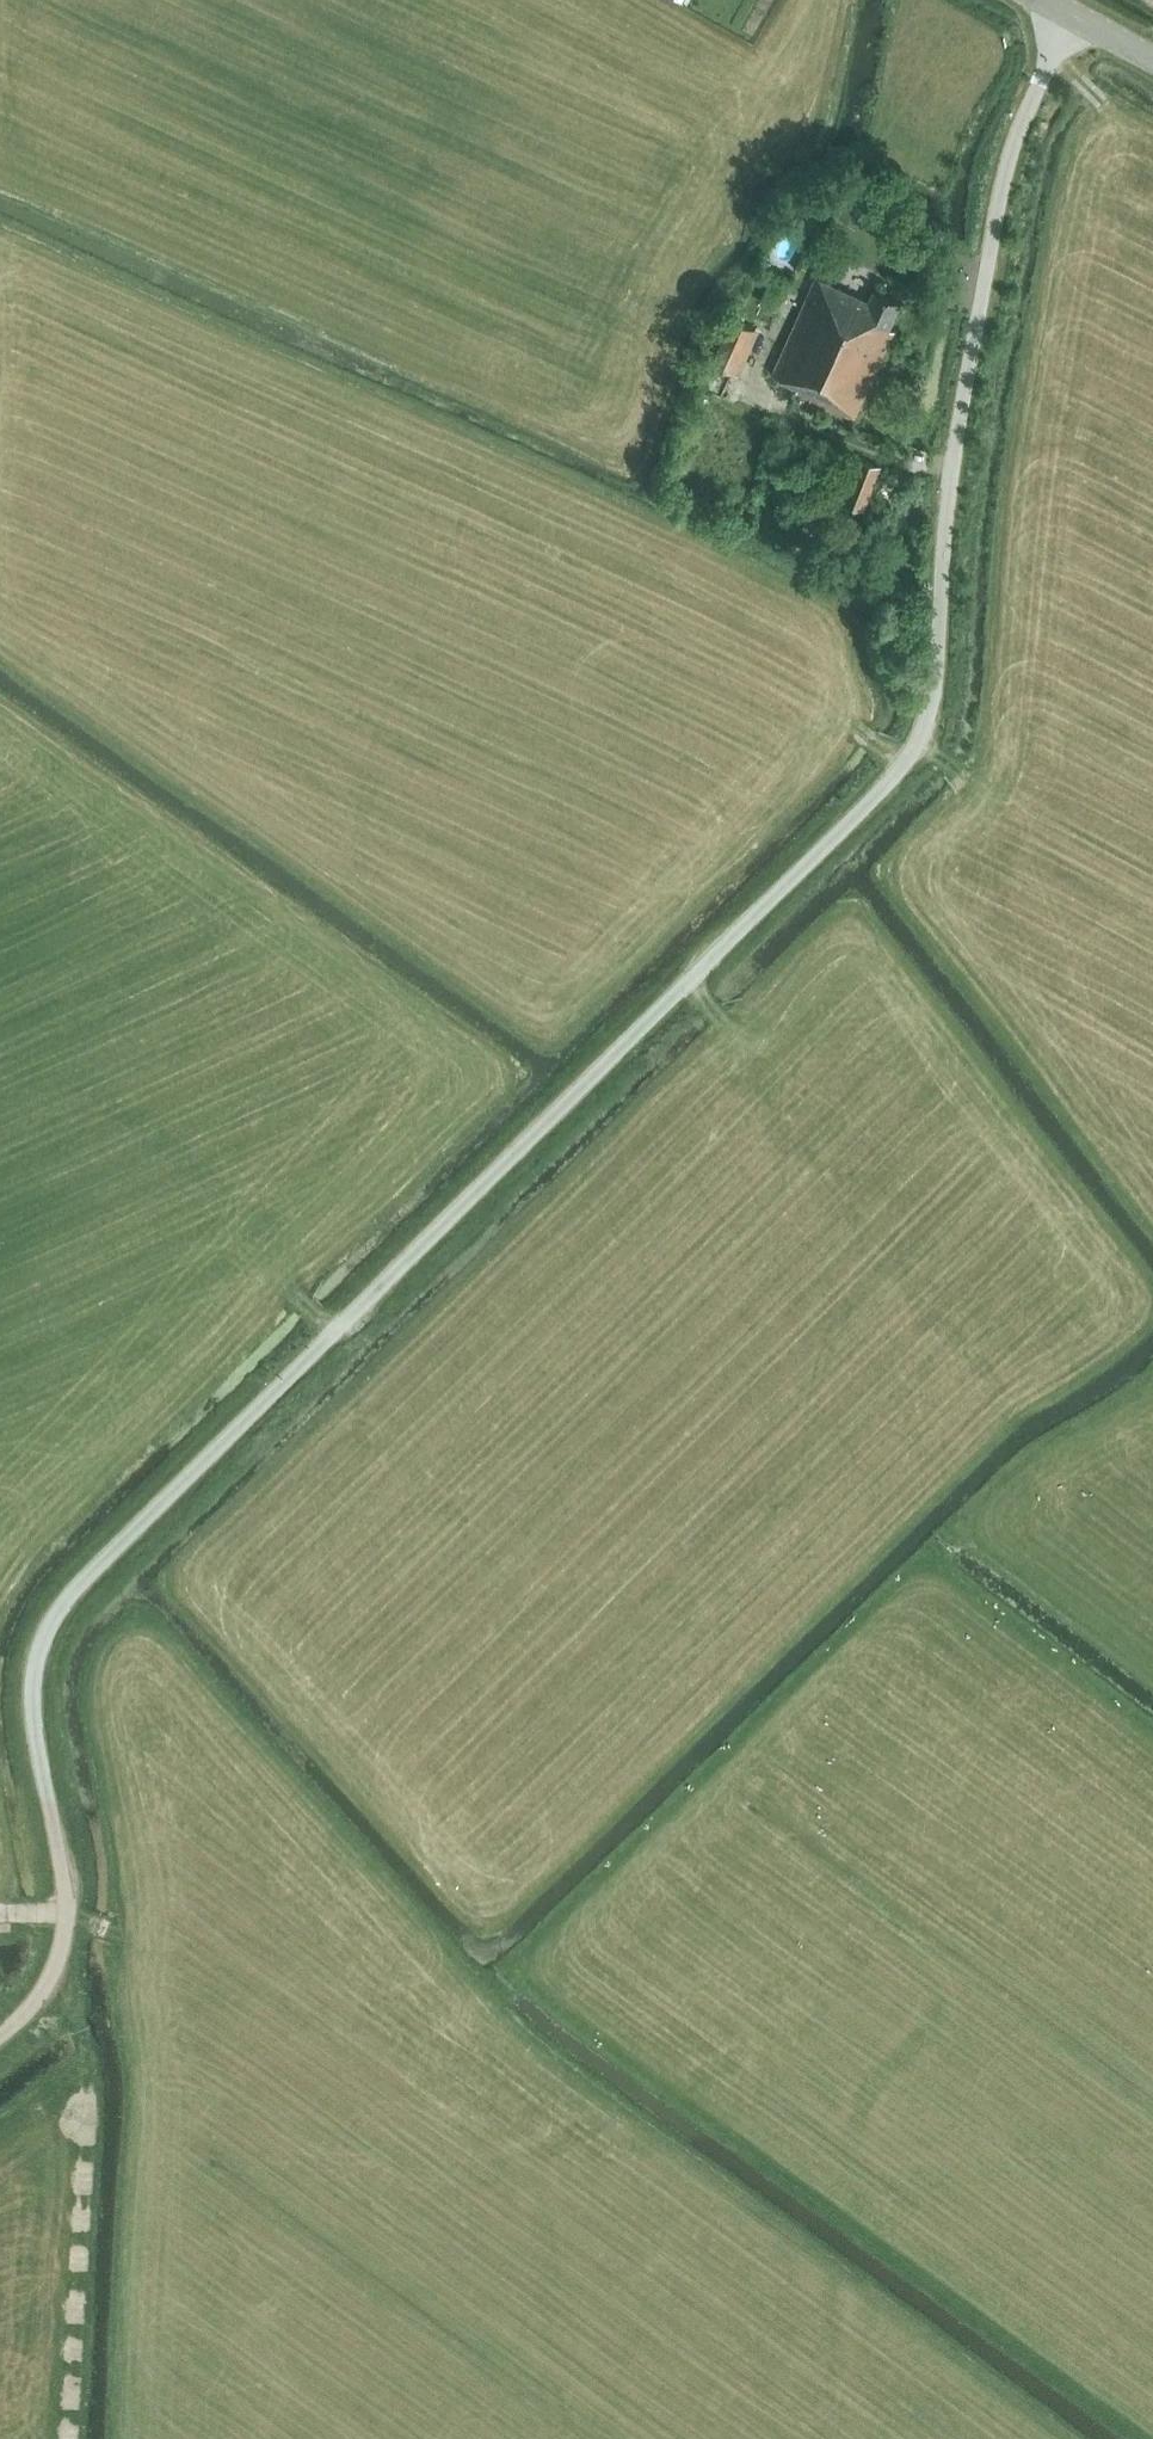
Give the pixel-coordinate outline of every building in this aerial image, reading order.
[(847,204),(861,214),(869,203),(856,193),(847,204)] [(901,302),(902,301),(874,288),(873,289),(874,290),(869,300),(816,276),(772,373),(798,385),(796,390),(855,417),(894,330),(889,328),(901,302)] [(731,318),(712,362),(734,371),(753,328),(731,318)] [(879,466),(860,459),(845,501),(864,508),(879,466)]
